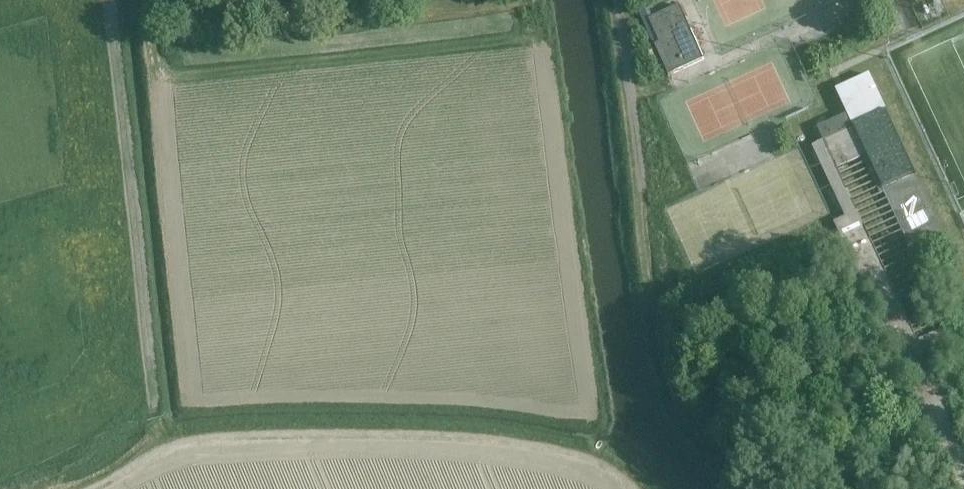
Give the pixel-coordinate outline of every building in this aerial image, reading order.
[(705,60),(680,5),(653,18),(649,19),(657,38),(660,43),(655,45),(669,76),(705,60)] [(649,9),(639,13),(654,46),(655,45),(660,43),(657,38),(649,19),(653,18),(649,9)] [(956,488),(963,488),(963,444),(924,357),(954,343),(946,327),(918,340),(838,170),(867,156),(913,255),(946,239),(869,74),(836,90),(848,114),(818,128),(824,141),(812,146),(845,217),(833,222),(956,488)]
